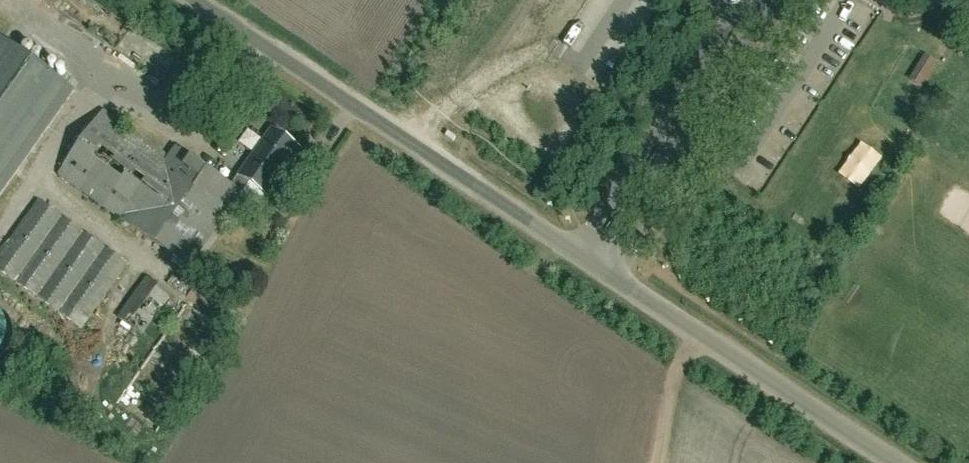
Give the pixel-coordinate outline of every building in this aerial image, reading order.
[(133,31),(121,38),(130,51),(141,44),(133,31)] [(75,90),(0,37),(0,195),(75,90)] [(937,63),(925,55),(909,79),(922,87),(937,63)] [(169,158),(104,111),(59,174),(189,268),(249,183),(268,196),(301,150),(271,129),(230,186),(176,147),(169,158)] [(126,263),(40,202),(0,258),(0,272),(79,329),(126,263)] [(143,335),(171,295),(146,276),(116,317),(143,335)]
